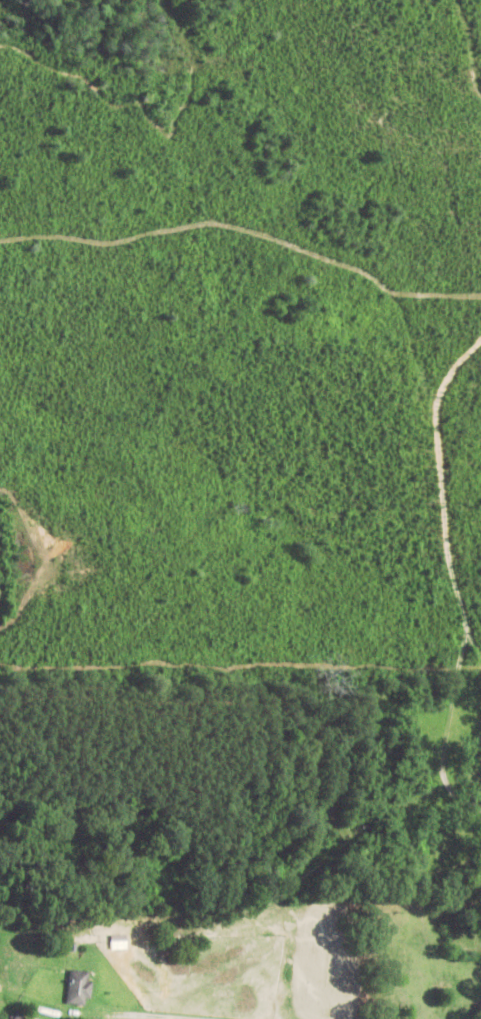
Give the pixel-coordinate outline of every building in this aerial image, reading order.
[(67,1005),(89,1007),(93,973),(71,971),(67,1005)]
